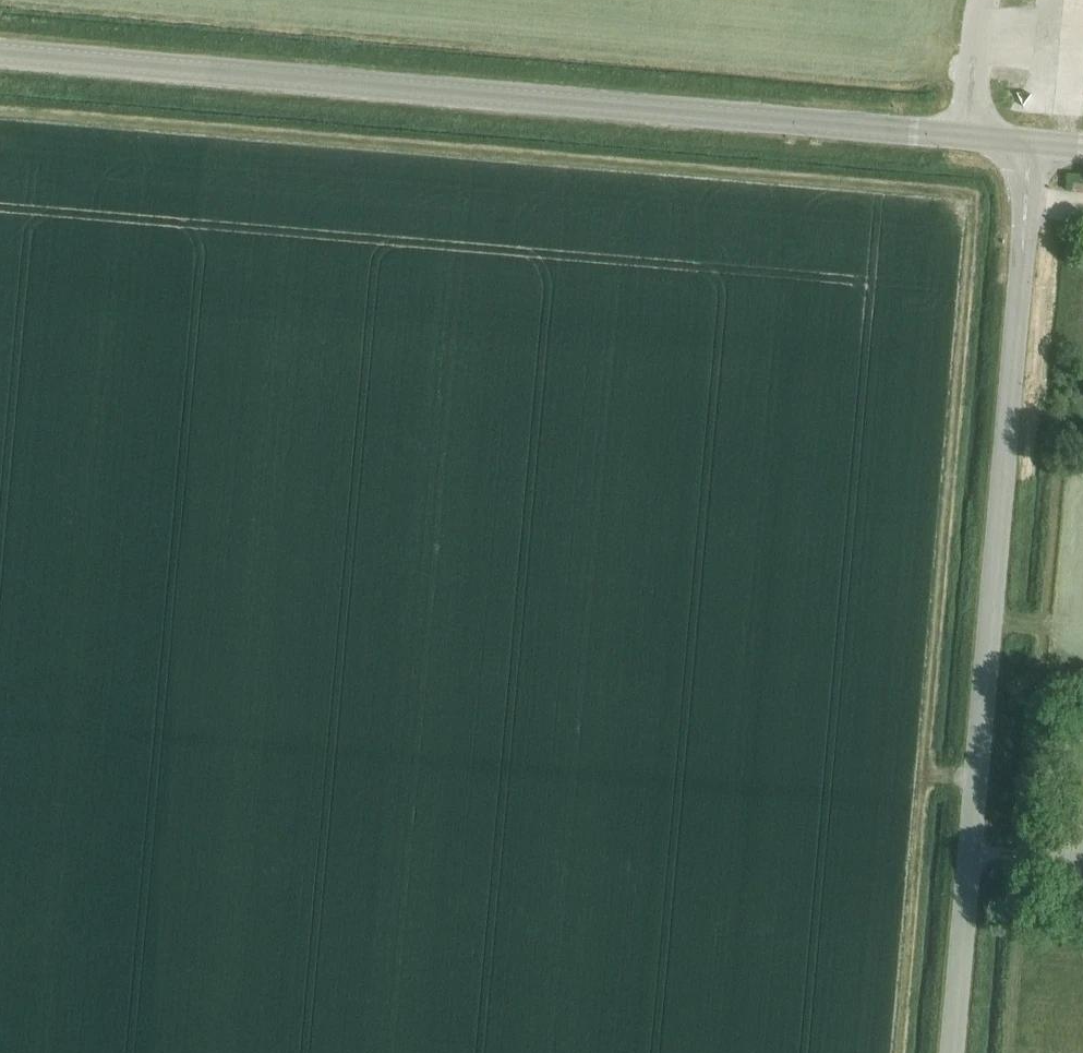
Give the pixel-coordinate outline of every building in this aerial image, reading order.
[(1069,847),(1071,835),(1052,833),(1051,846),(1069,847)]
